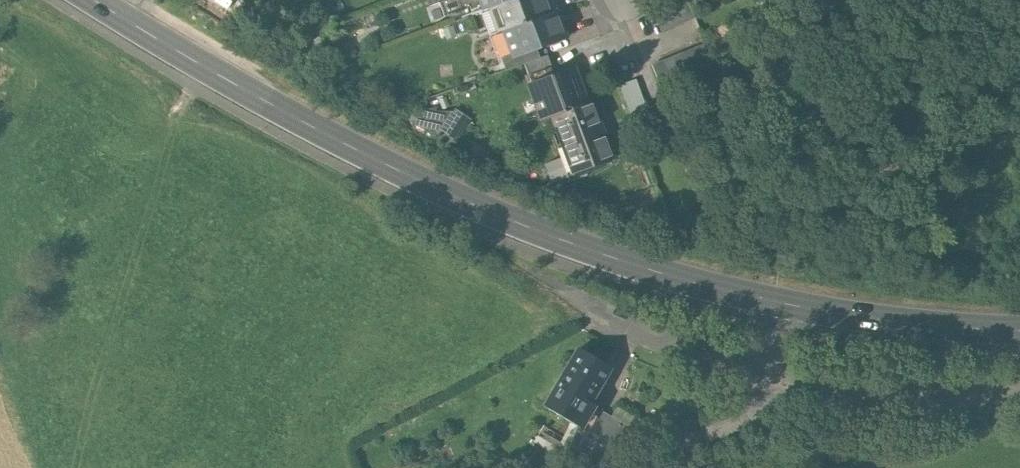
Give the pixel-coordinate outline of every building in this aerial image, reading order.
[(227,14),(236,1),(235,0),(205,0),(227,14)] [(489,8),(511,0),(478,0),(482,11),(489,8)] [(504,31),(552,14),(547,0),(511,0),(489,8),(498,33),(504,31)] [(685,0),(680,0),(654,11),(663,33),(693,20),(685,0)] [(558,12),(552,14),(504,31),(513,57),(539,47),(567,37),(558,12)] [(705,45),(652,65),(660,86),(713,66),(705,45)] [(513,57),(502,61),(506,72),(525,65),(543,59),(539,47),(513,57)] [(525,65),(532,85),(552,77),(555,76),(548,57),(543,59),(525,65)] [(542,121),(551,118),(565,113),(571,111),(589,104),(576,69),(555,76),(552,77),(532,85),(530,85),(542,121)] [(648,114),(637,83),(620,88),(630,120),(648,114)] [(593,103),(589,104),(571,111),(565,113),(551,118),(571,175),(591,168),(614,160),(593,103)] [(606,363),(579,347),(544,407),(571,423),(589,433),(600,414),(592,410),(596,402),(591,399),(603,379),(598,376),(606,363)] [(602,410),(600,414),(589,433),(588,434),(608,446),(614,436),(626,443),(640,420),(617,406),(611,416),(602,410)] [(571,423),(563,436),(562,438),(580,448),(588,434),(589,433),(571,423)] [(554,451),(562,438),(563,436),(544,424),(535,439),(554,451)]
